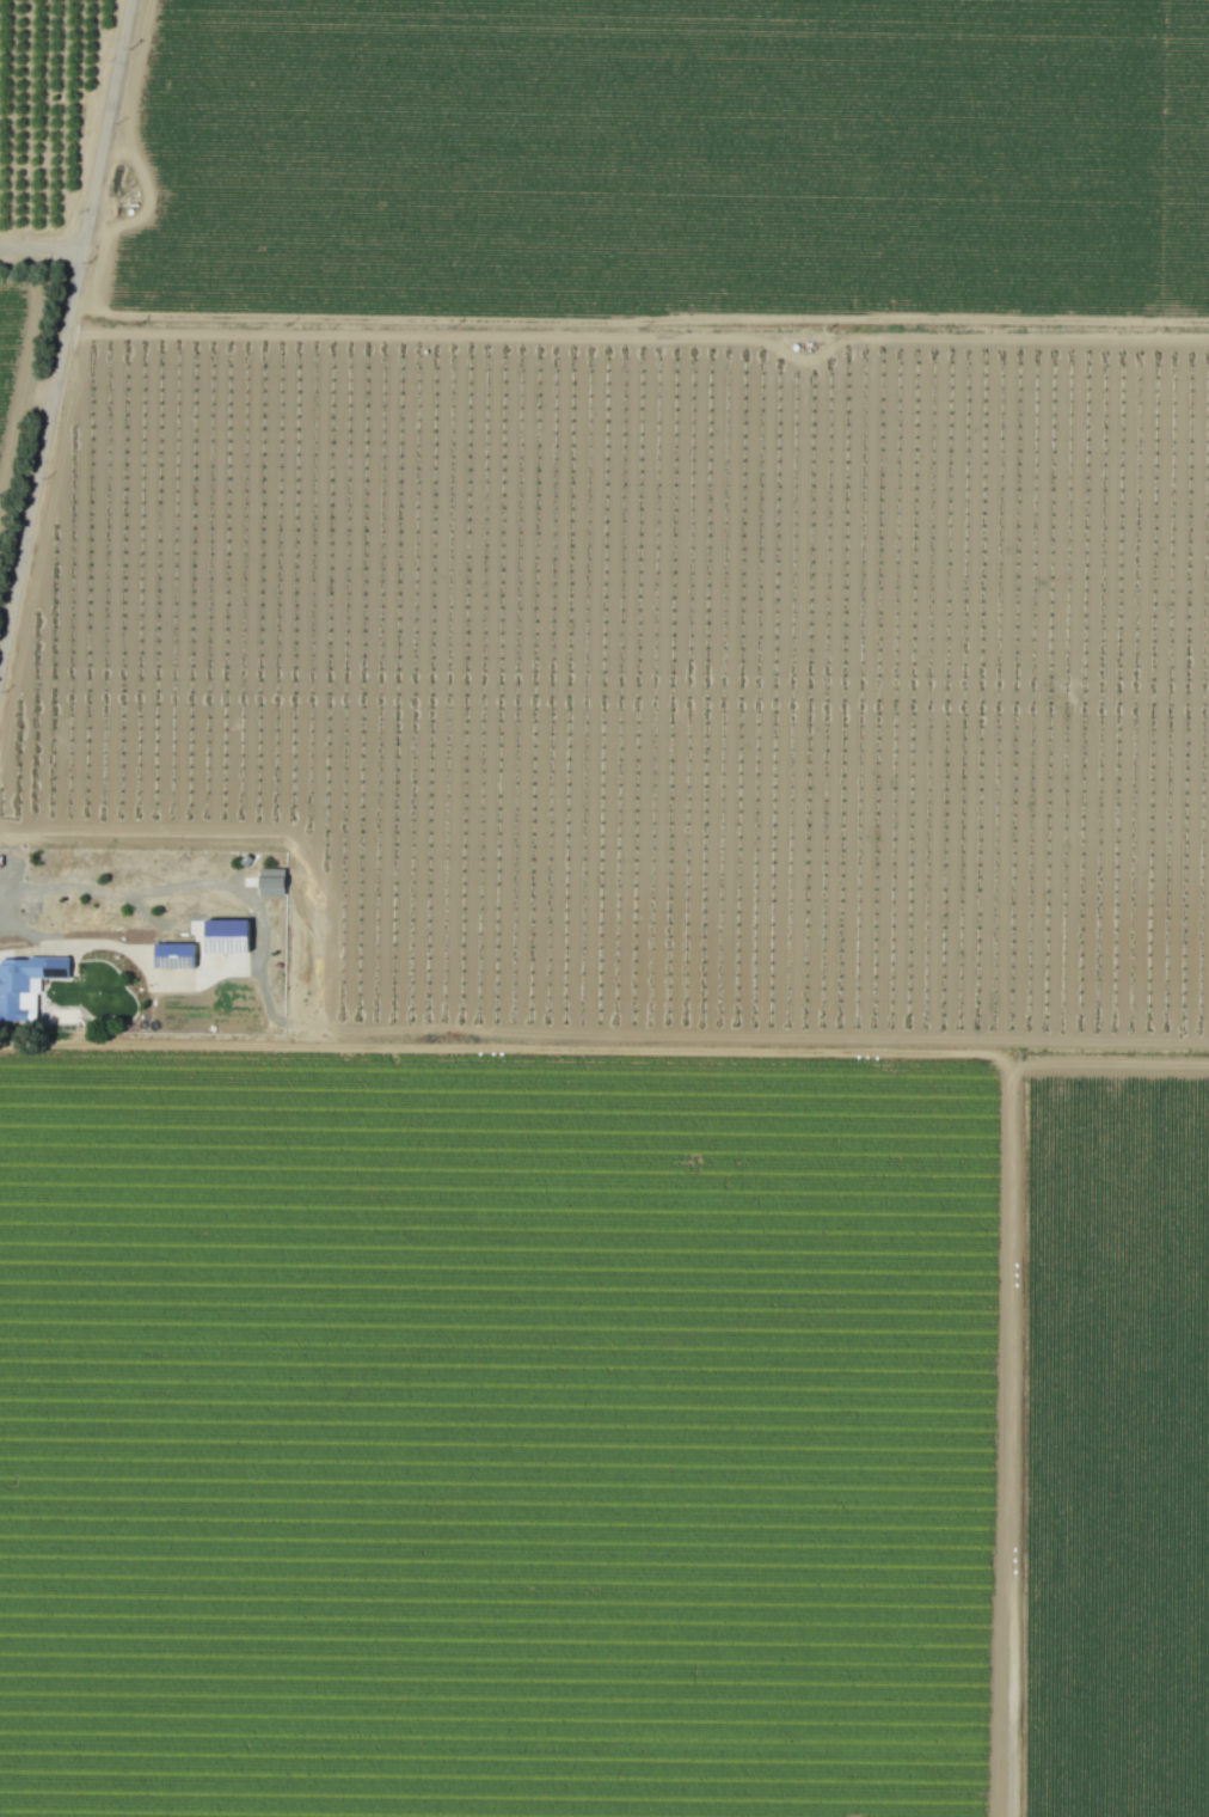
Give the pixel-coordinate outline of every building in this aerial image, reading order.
[(27,1020),(27,1005),(37,1005),(36,978),(43,978),(43,970),(55,970),(55,959),(44,959),(44,967),(33,967),(32,960),(0,961),(0,1021),(27,1020)]
